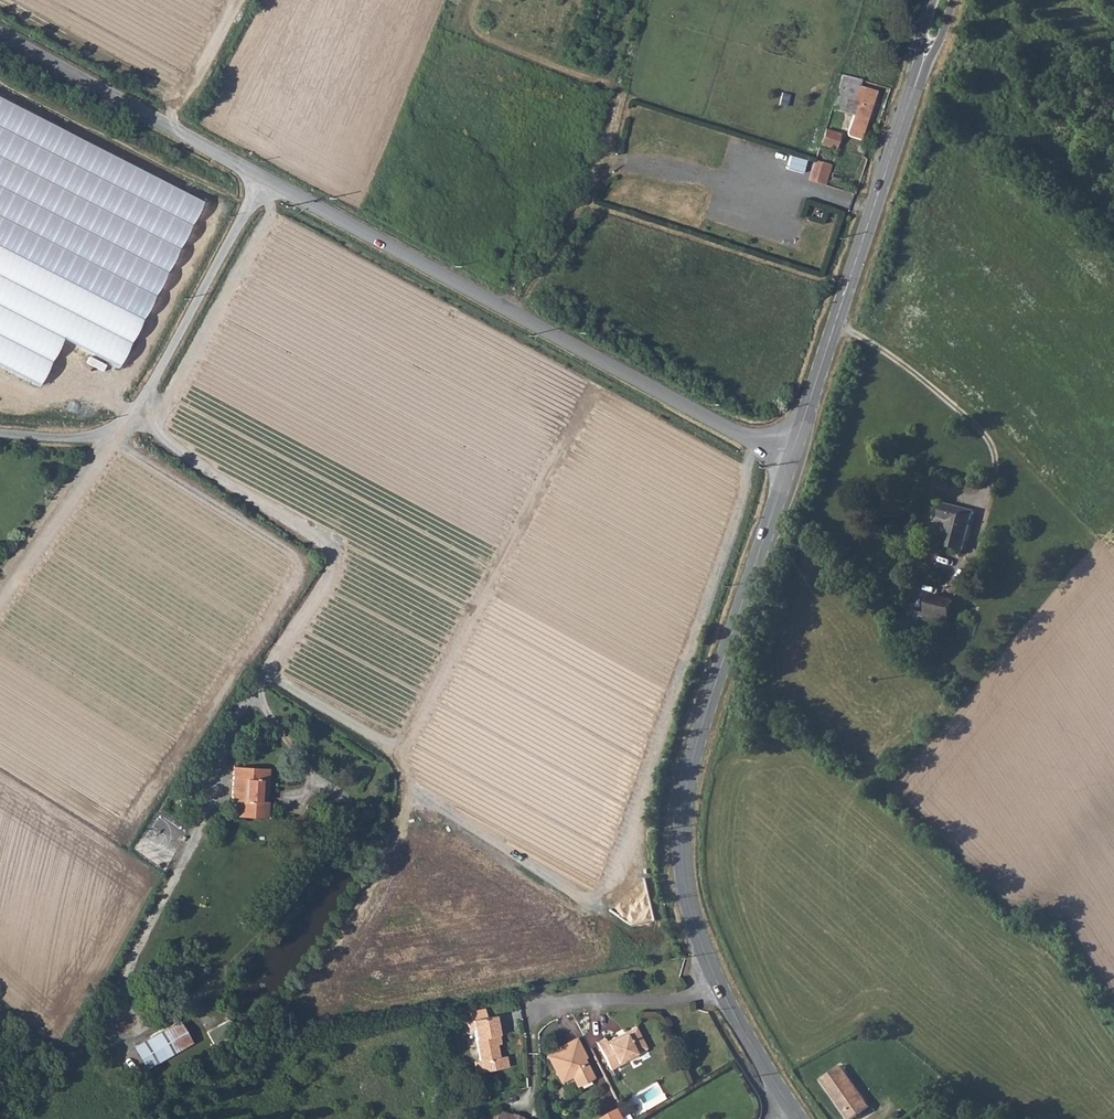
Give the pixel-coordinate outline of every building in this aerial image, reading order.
[(831,105),(850,111),(843,134),(860,139),(876,91),(858,85),(860,77),(842,71),(831,105)] [(821,143),(837,147),(841,132),(825,127),(821,143)] [(803,171),(806,159),(791,155),(788,166),(803,171)] [(823,182),(830,163),(815,158),(808,178),(823,182)] [(940,516),(950,519),(943,544),(962,549),(973,510),(943,502),(940,516)] [(925,616),(939,619),(947,621),(952,599),(931,594),(925,616)] [(925,616),(923,624),(936,628),(939,619),(925,616)] [(260,818),(261,803),(258,802),(258,796),(266,796),(267,769),(233,766),(230,804),(237,804),(236,816),(260,818)] [(178,788),(180,810),(190,809),(188,787),(178,788)] [(87,1019),(100,1025),(109,1008),(96,1001),(87,1019)] [(468,1019),(479,1017),(478,1009),(467,1011),(468,1019)] [(263,1014),(266,1019),(271,1016),(269,1011),(263,1014)] [(482,1016),(484,1027),(497,1024),(496,1014),(482,1016)] [(468,1019),(467,1019),(469,1029),(475,1029),(480,1059),(474,1060),(476,1072),(508,1067),(506,1056),(499,1057),(497,1043),(495,1035),(499,1034),(497,1024),(484,1027),(482,1016),(479,1017),(468,1019)] [(177,1021),(134,1046),(146,1068),(190,1043),(177,1021)] [(223,1037),(217,1027),(209,1032),(214,1042),(223,1037)] [(595,1043),(608,1070),(635,1057),(634,1054),(644,1048),(634,1028),(623,1033),(624,1036),(615,1040),(613,1038),(605,1042),(603,1039),(595,1043)] [(545,1057),(558,1084),(570,1078),(575,1087),(592,1079),(582,1060),(584,1059),(575,1039),(558,1047),(560,1051),(545,1057)] [(849,1118),(851,1118),(867,1107),(839,1067),(821,1079),(849,1118)] [(497,1108),(496,1111),(484,1117),(485,1118),(527,1118),(526,1118),(520,1116),(519,1118),(510,1115),(511,1113),(497,1108)] [(618,1109),(608,1114),(601,1118),(624,1118),(618,1109)]
